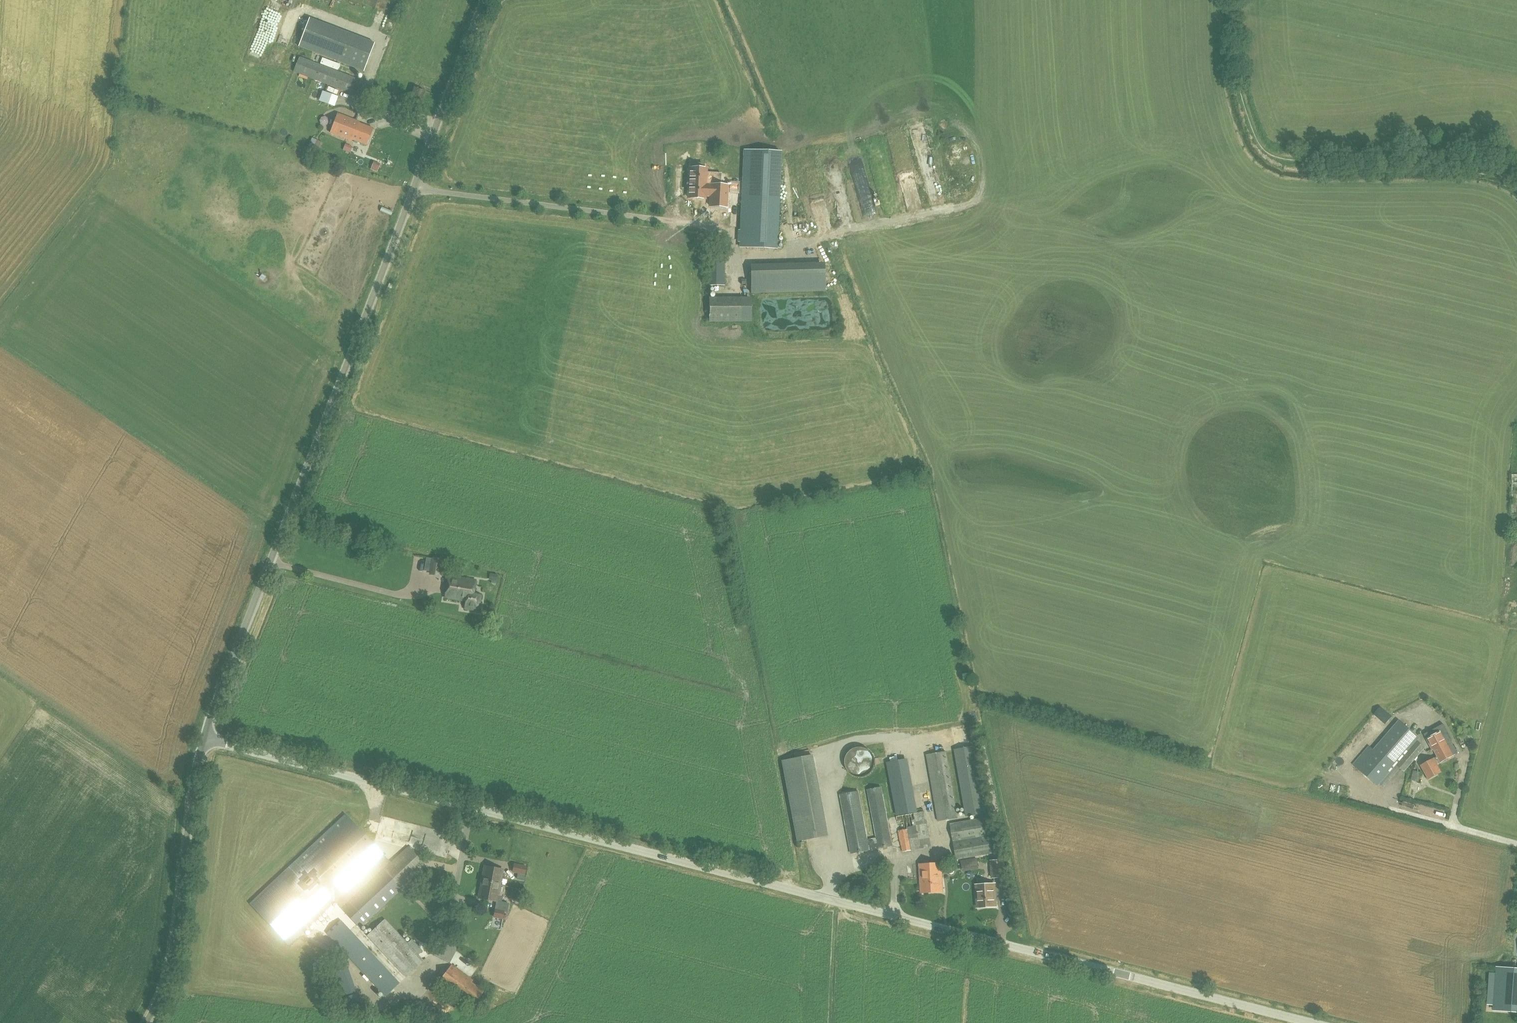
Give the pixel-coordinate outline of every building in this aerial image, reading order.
[(364,72),(375,43),(309,17),(298,47),(364,72)] [(356,96),(362,80),(299,56),(293,72),(356,96)] [(335,106),(338,96),(323,91),(319,101),(335,106)] [(367,146),(374,128),(360,123),(360,122),(338,113),(330,133),(353,141),(353,140),(367,146)] [(318,150),(322,142),(312,138),(308,145),(318,150)] [(777,248),(779,188),(776,187),(777,160),(771,151),(745,150),(740,247),(777,248)] [(684,184),(684,194),(686,194),(686,206),(704,206),(705,203),(710,203),(710,215),(727,215),(728,193),(720,193),(721,179),(706,178),(706,173),(701,173),(701,167),(691,167),(691,173),(687,172),(686,184),(684,184)] [(724,285),(724,245),(709,245),(709,285),(724,285)] [(825,271),(751,272),(751,292),(825,291),(825,271)] [(751,322),(751,297),(742,297),(709,297),(709,322),(741,322),(751,322)] [(432,559),(427,557),(424,570),(430,571),(429,574),(439,576),(443,560),(433,557),(432,559)] [(490,573),(489,580),(497,581),(498,574),(490,573)] [(474,594),(476,581),(449,576),(448,585),(449,585),(448,590),(447,590),(446,597),(467,601),(466,608),(479,610),(481,596),(474,594)] [(1385,724),(1390,718),(1392,716),(1381,706),(1374,714),(1385,724)] [(1404,772),(1425,747),(1417,740),(1420,737),(1399,719),(1373,749),(1368,745),(1352,764),(1378,786),(1380,784),(1384,788),(1400,768),(1404,772)] [(1432,750),(1433,749),(1440,762),(1454,755),(1458,753),(1451,740),(1452,740),(1443,724),(1424,734),(1426,739),(1432,750)] [(967,747),(975,745),(972,732),(964,734),(967,747)] [(966,816),(986,813),(975,745),(955,749),(966,816)] [(947,751),(926,755),(938,821),(958,817),(947,751)] [(782,761),(797,841),(827,835),(812,755),(782,761)] [(1428,780),(1442,772),(1434,757),(1420,765),(1428,780)] [(897,816),(903,852),(932,847),(925,811),(918,812),(908,758),(887,762),(897,816)] [(1419,782),(1421,772),(1413,770),(1411,780),(1419,782)] [(893,846),(882,786),(867,789),(870,807),(876,837),(868,839),(862,808),(859,791),(840,794),(851,854),(893,846)] [(360,928),(402,889),(407,894),(413,889),(408,884),(426,866),(408,847),(391,863),(346,815),(251,903),(289,944),(335,901),(360,928)] [(956,860),(993,853),(987,817),(950,823),(956,860)] [(991,878),(1005,877),(1004,859),(990,860),(991,878)] [(921,893),(943,892),(942,863),(920,864),(921,893)] [(497,901),(503,869),(485,866),(479,898),(497,901)] [(978,908),(996,907),(995,884),(977,885),(978,908)] [(408,943),(402,937),(385,918),(367,935),(406,978),(425,961),(419,954),(423,950),(412,939),(408,943)] [(496,925),(503,928),(506,920),(499,918),(496,925)] [(385,997),(400,983),(341,919),(326,933),(385,997)] [(360,1002),(345,959),(323,966),(339,1010),(360,1002)] [(1496,966),(1495,980),(1489,979),(1488,996),(1494,996),(1492,1010),(1516,1012),(1516,968),(1496,966)] [(480,1018),(493,994),(479,988),(478,990),(462,983),(463,980),(450,974),(438,999),(480,1018)]
